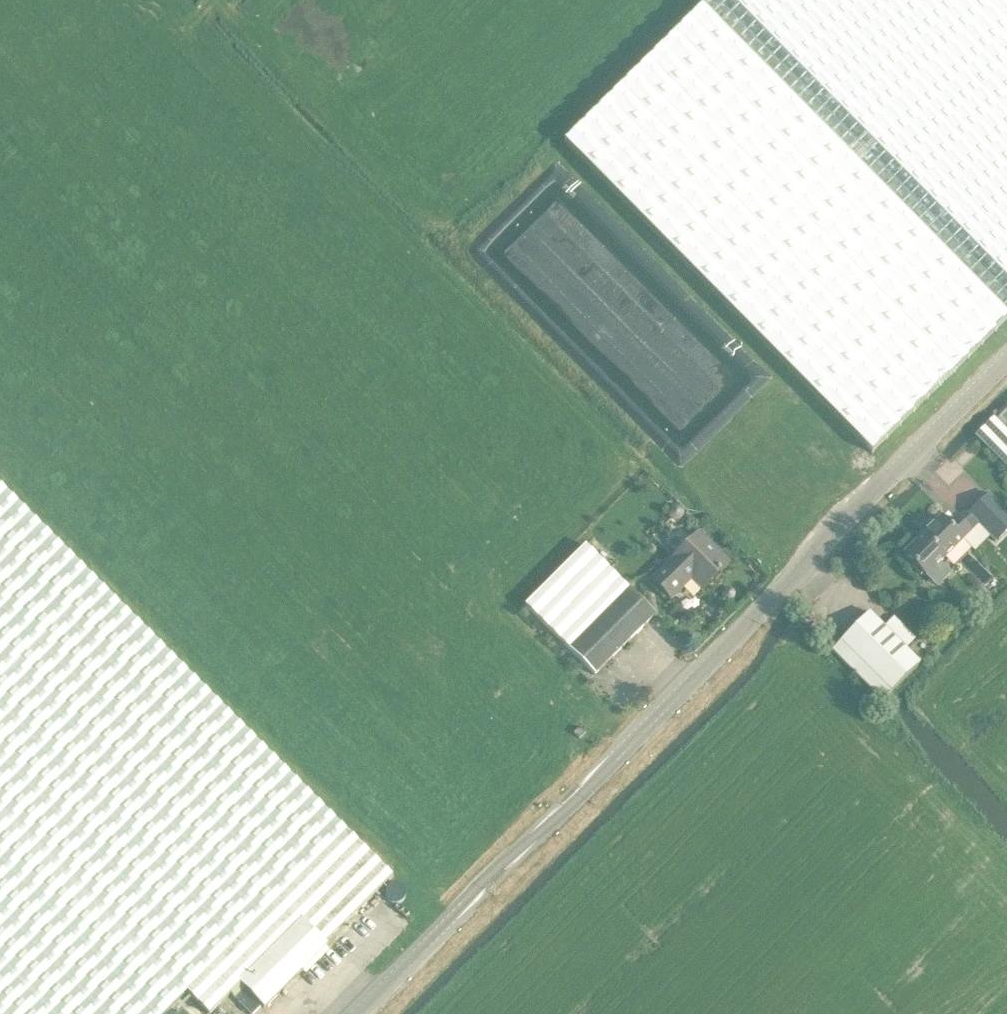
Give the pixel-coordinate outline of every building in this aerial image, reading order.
[(565,143),(872,453),(1006,319),(1006,0),(710,0),(704,6),(703,7),(565,143)] [(998,420),(1006,429),(1006,412),(998,420)] [(998,420),(996,418),(977,437),(1006,467),(1006,429),(998,420)] [(218,961),(347,831),(0,485),(0,1013),(166,1013),(187,993),(218,961)] [(680,509),(677,509),(676,509),(674,510),(673,511),(672,513),(671,517),(671,519),(672,521),(674,523),(676,523),(678,524),(682,523),(684,521),(685,519),(686,517),(686,516),(685,514),(684,511),(682,509),(680,509)] [(969,533),(970,532),(957,519),(949,527),(941,519),(934,526),(932,524),(924,532),(926,534),(923,537),(944,559),(970,534),(969,533)] [(987,552),(997,542),(979,523),(970,532),(969,533),(970,534),(987,552)] [(706,586),(729,563),(700,534),(653,581),(671,598),(695,575),(706,586)] [(923,537),(904,555),(926,578),(932,572),(942,582),(950,574),(940,563),(944,559),(923,537)] [(586,546),(525,606),(574,655),(634,595),(609,570),(586,546)] [(725,592),(724,594),(724,598),(726,601),(729,602),(731,602),(734,602),(736,599),(736,598),(737,595),(736,593),(734,591),(730,590),(727,591),(725,592)] [(634,595),(574,655),(594,675),(595,676),(655,616),(644,605),(634,595)] [(905,649),(884,629),(869,613),(832,651),(882,702),(920,664),(905,649)] [(884,629),(905,649),(915,639),(894,619),(884,629)] [(301,920),(325,944),(393,877),(347,831),(218,961),(187,993),(207,1013),(208,1013),(229,993),(239,982),(301,920)] [(327,946),(325,944),(301,920),(239,982),(245,988),(265,1008),(327,946)] [(243,990),(245,988),(239,982),(229,993),(250,1013),(254,1013),(260,1008),(243,990)]
